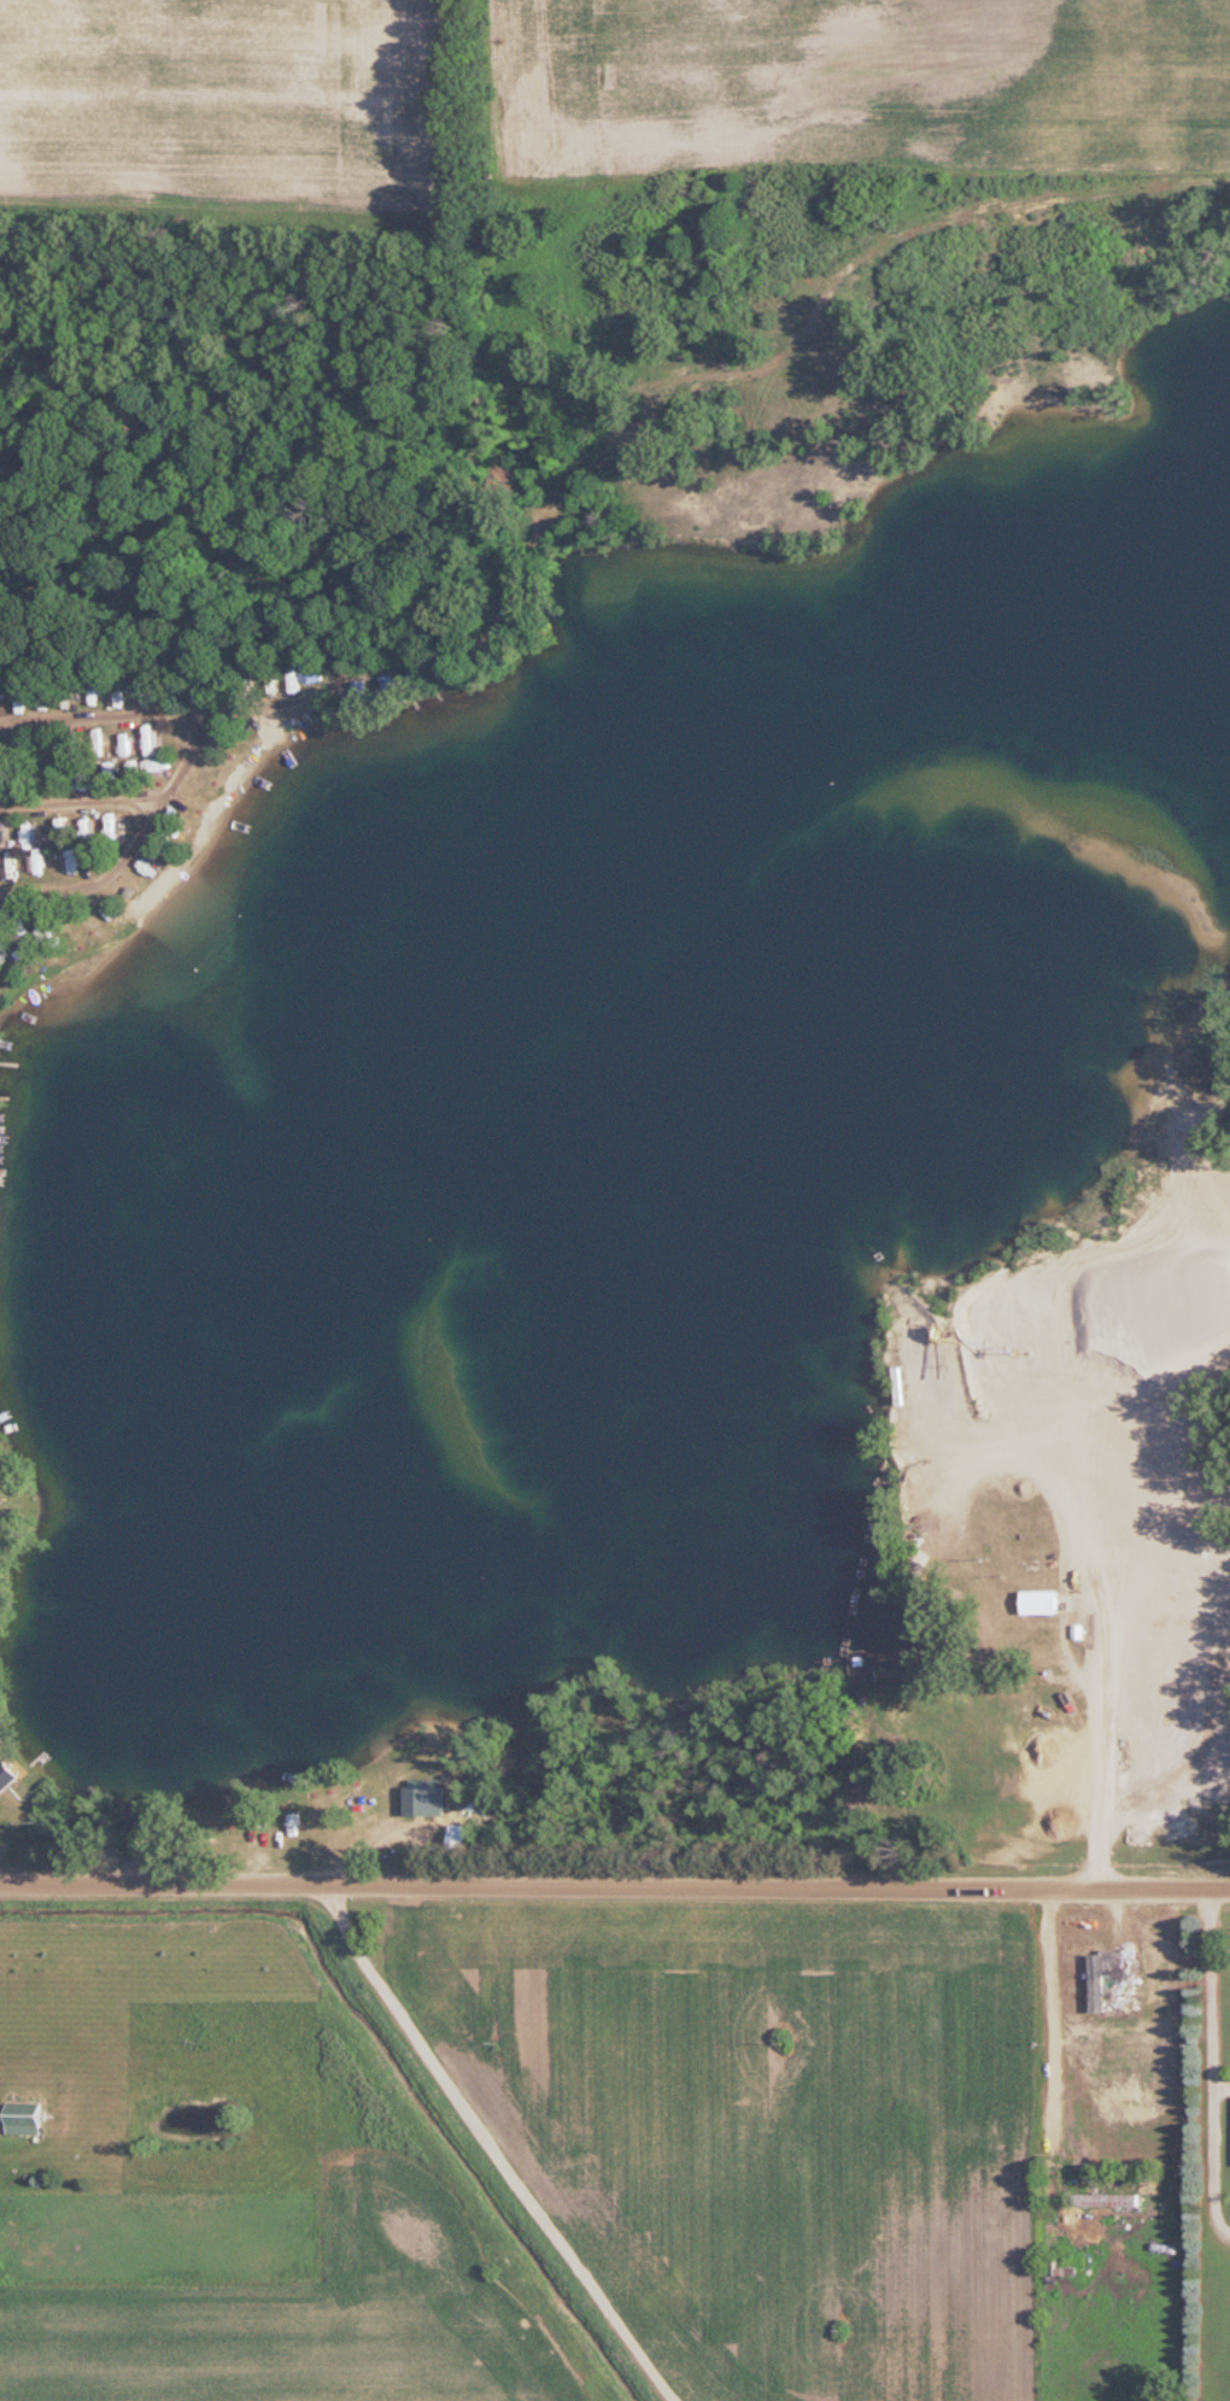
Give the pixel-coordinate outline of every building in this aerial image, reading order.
[(300,681),(320,681),(320,663),(300,663),(300,681)] [(97,683),(89,683),(89,706),(97,706),(97,683)] [(20,706),(19,692),(0,694),(0,707),(20,706)] [(128,728),(113,728),(113,757),(128,757),(128,728)] [(45,752),(56,751),(53,733),(43,735),(45,752)] [(114,815),(104,815),(104,842),(114,842),(114,815)] [(92,818),(78,818),(78,845),(92,845),(92,818)] [(53,821),(53,845),(66,845),(66,821),(53,821)] [(34,824),(21,824),(21,848),(34,848),(34,824)] [(1020,1590),(1020,1615),(1058,1615),(1058,1590),(1020,1590)] [(1087,1952),(1089,2013),(1121,2012),(1120,1996),(1127,1996),(1126,1951),(1087,1952)] [(38,2134),(38,2105),(4,2105),(4,2134),(38,2134)] [(1136,2207),(1136,2195),(1071,2195),(1071,2207),(1136,2207)]
